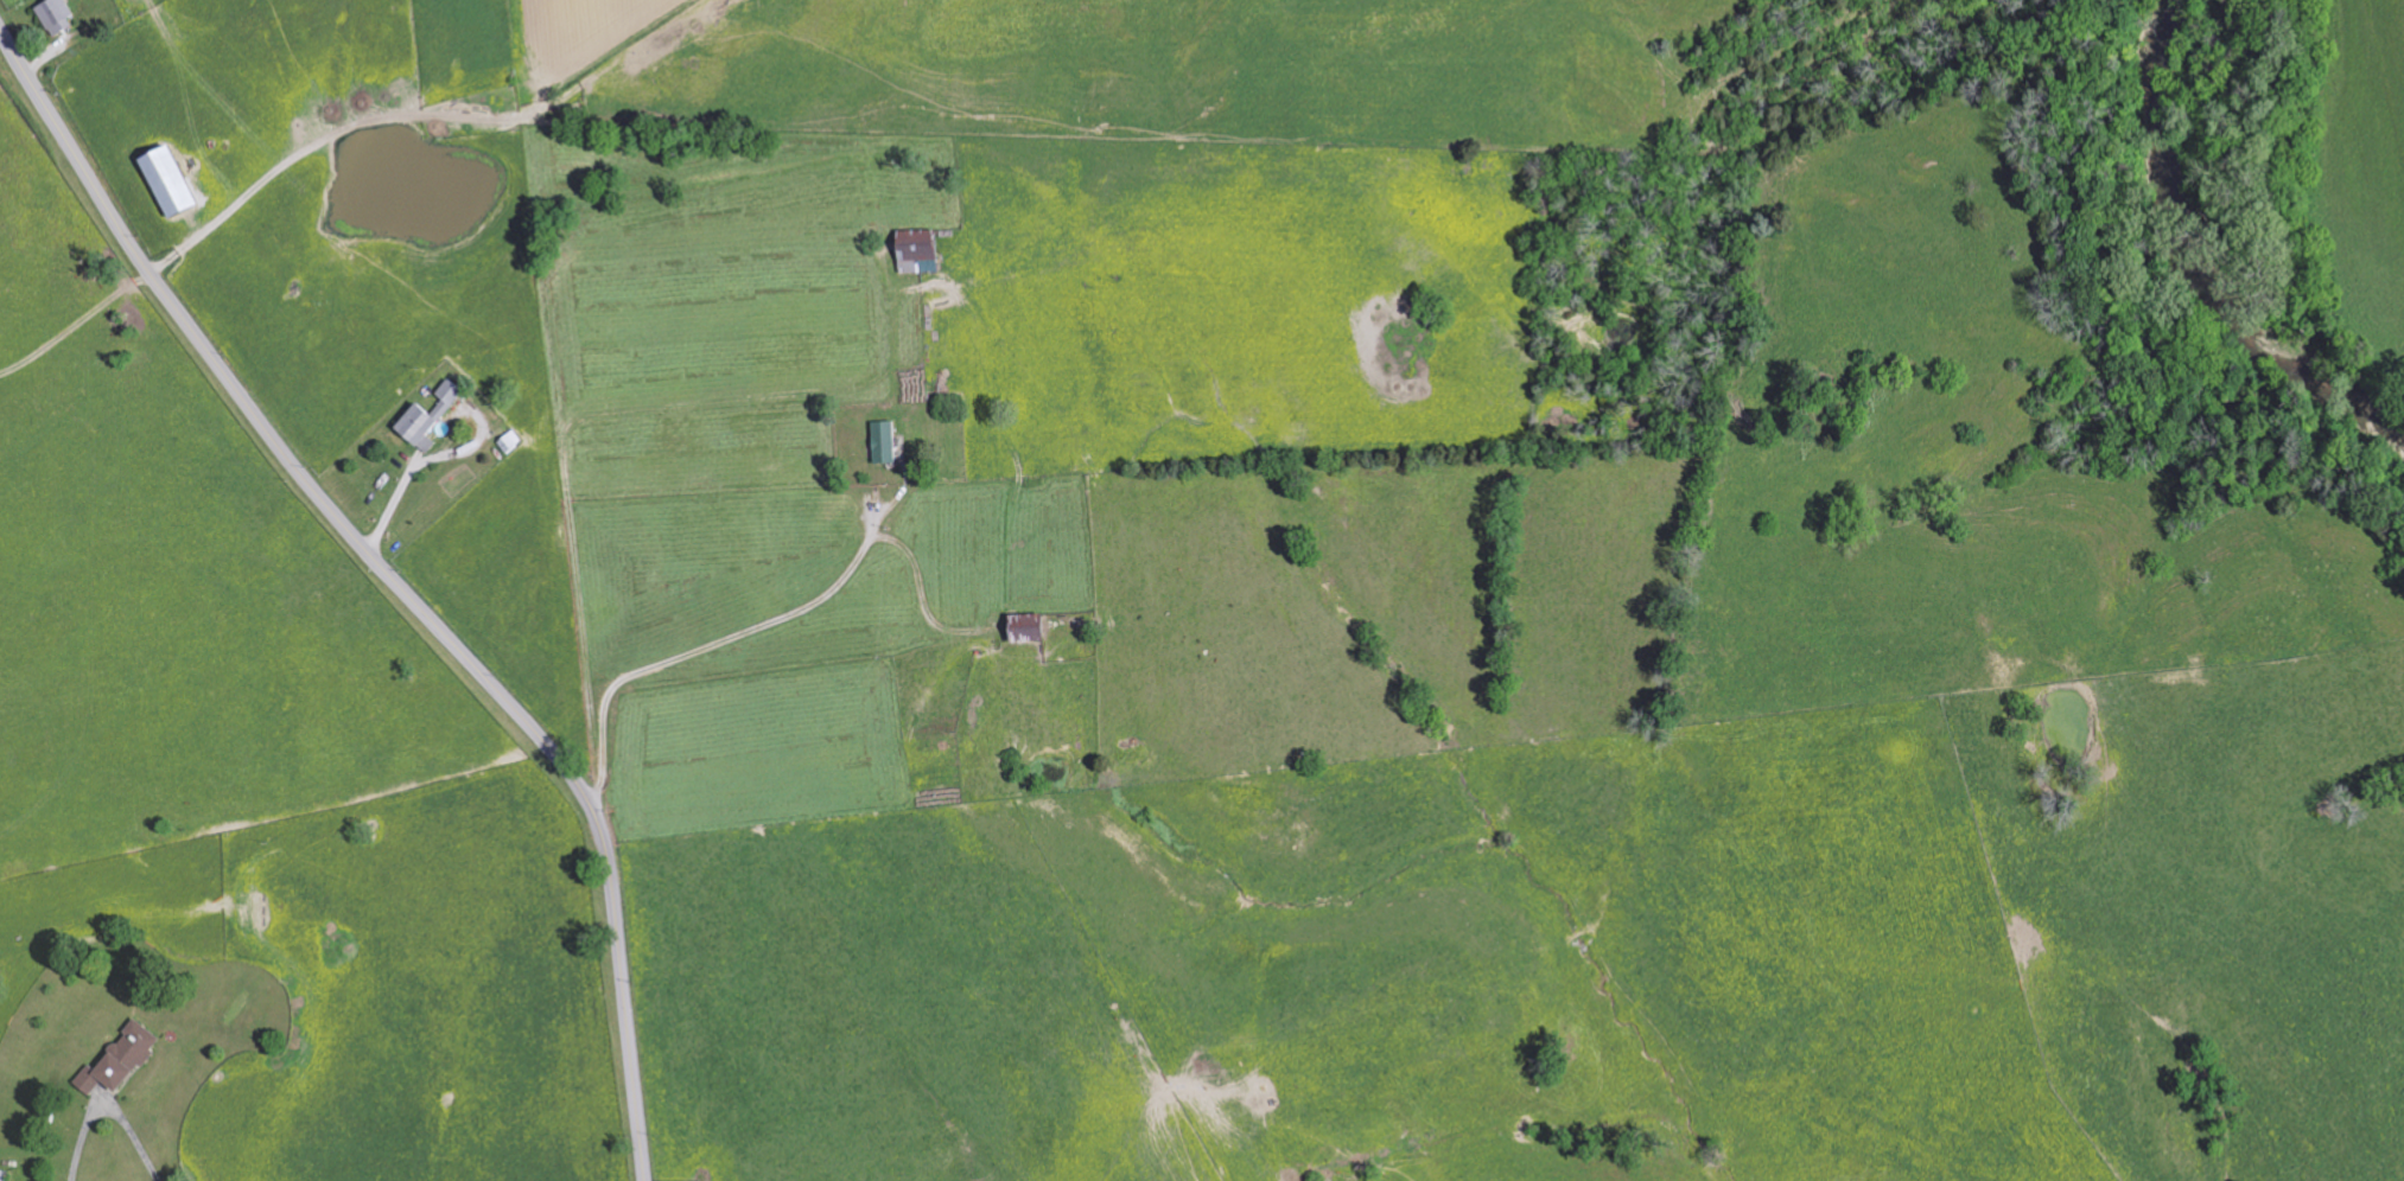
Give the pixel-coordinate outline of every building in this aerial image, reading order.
[(68,19),(74,16),(65,0),(49,0),(34,7),(51,39),(72,28),(68,19)] [(163,220),(193,207),(167,145),(137,157),(163,220)] [(936,231),(895,232),(896,275),(937,274),(936,231)] [(392,431),(426,456),(436,443),(429,439),(462,393),(446,381),(435,396),(442,401),(431,416),(413,402),(392,431)] [(871,466),(893,465),(892,423),(870,424),(871,466)] [(1040,640),(1039,614),(1006,616),(1007,642),(1040,640)] [(128,1092),(168,1039),(142,1019),(118,1051),(120,1052),(105,1071),(94,1063),(79,1083),(96,1096),(109,1078),(128,1092)] [(13,1170),(0,1169),(0,1180),(12,1180),(13,1170)]
